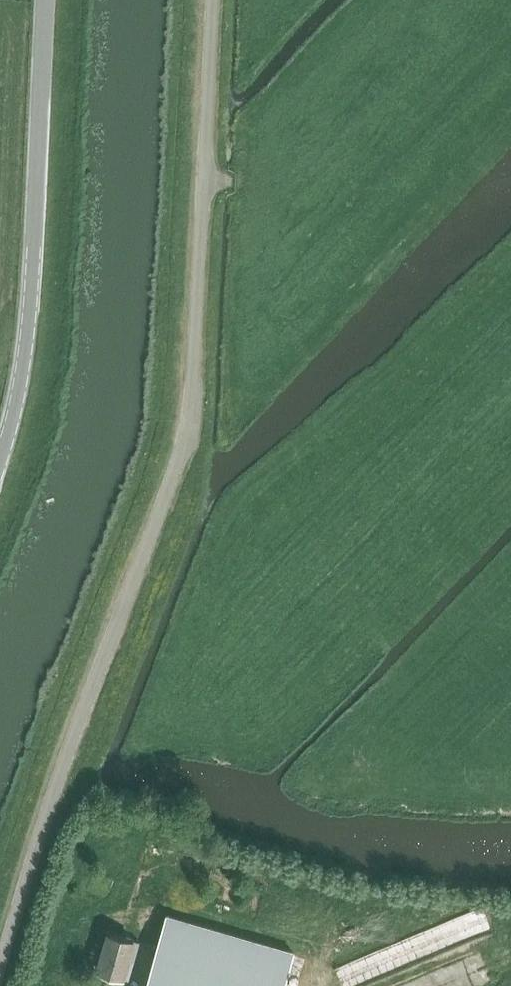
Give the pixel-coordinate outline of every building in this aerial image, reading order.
[(167,915),(146,985),(279,985),(289,950),(167,915)] [(125,980),(137,941),(107,933),(96,972),(125,980)] [(478,981),(489,978),(480,949),(469,952),(478,981)] [(369,985),(474,985),(463,954),(369,985)]
